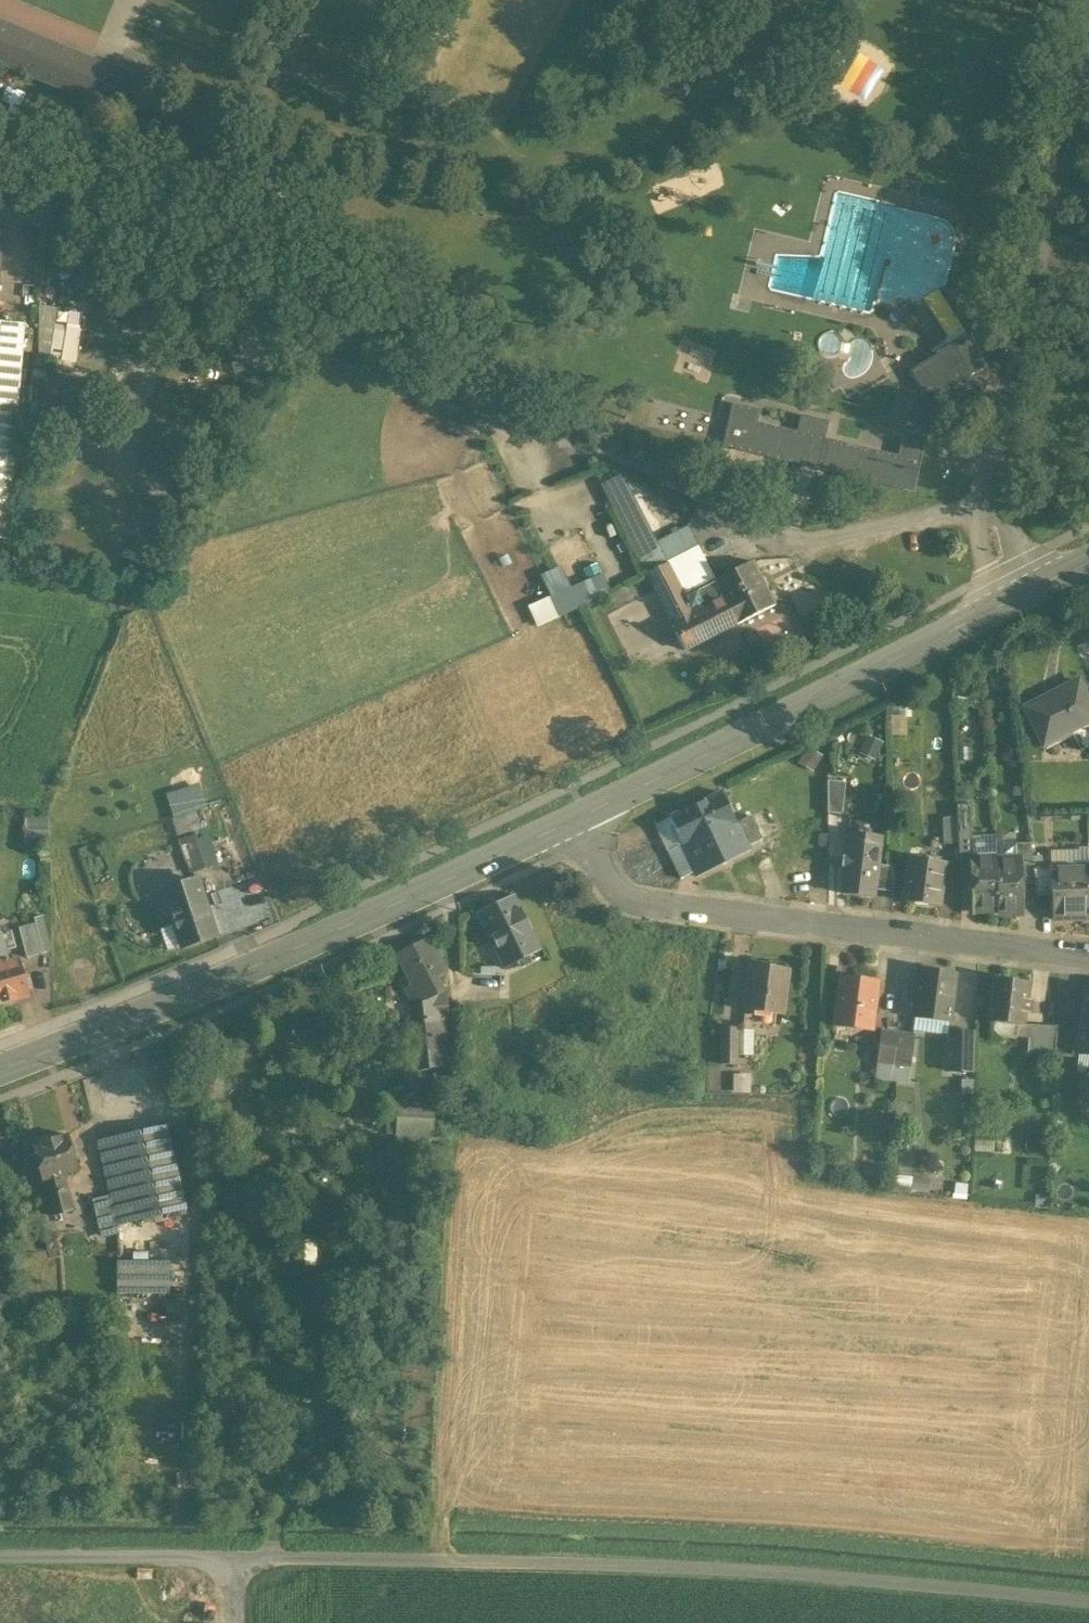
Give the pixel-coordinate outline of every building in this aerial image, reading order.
[(42,305),(40,356),(79,357),(79,325),(58,324),(59,305),(42,305)] [(8,540),(25,324),(0,323),(0,539),(8,540)] [(941,358),(918,373),(931,393),(941,396),(972,376),(987,367),(967,335),(938,353),(941,358)] [(987,367),(972,376),(979,387),(988,381),(990,372),(987,367)] [(928,406),(913,402),(903,444),(922,448),(932,407),(928,406)] [(751,410),(734,407),(732,418),(748,422),(751,410)] [(829,422),(801,415),(799,425),(797,433),(810,437),(825,440),(829,422)] [(732,418),(731,418),(725,445),(803,464),(810,437),(797,433),(748,422),(732,418)] [(825,440),(810,437),(803,464),(843,473),(854,476),(869,480),(912,490),(919,463),(900,458),(858,448),(825,440)] [(919,463),(922,448),(903,444),(900,458),(919,463)] [(854,476),(843,473),(841,483),(852,485),(854,476)] [(604,495),(646,577),(668,565),(659,546),(626,483),(604,495)] [(689,530),(670,540),(680,559),(697,550),(699,550),(689,530)] [(670,540),(659,546),(668,565),(680,559),(670,540)] [(680,559),(668,565),(695,618),(724,603),(714,584),(697,550),(680,559)] [(754,563),(714,584),(724,603),(736,625),(736,627),(776,606),(754,563)] [(538,624),(614,594),(605,572),(572,585),(564,565),(544,573),(553,595),(530,604),(538,624)] [(736,625),(724,603),(695,618),(668,565),(646,577),(685,652),(736,625)] [(1028,714),(1046,748),(1078,732),(1088,726),(1088,703),(1080,686),(1028,714)] [(831,779),(831,812),(846,812),(846,780),(831,779)] [(201,794),(198,785),(167,794),(174,817),(205,808),(201,794)] [(721,795),(670,823),(701,879),(752,851),(721,795)] [(961,815),(944,816),(945,840),(971,840),(970,804),(960,804),(961,815)] [(185,821),(190,834),(202,830),(196,812),(173,819),(175,824),(185,821)] [(26,817),(26,843),(47,843),(47,817),(26,817)] [(185,821),(175,824),(179,838),(190,834),(185,821)] [(841,894),(874,898),(882,839),(848,835),(841,894)] [(204,868),(199,852),(194,838),(181,843),(191,873),(204,868)] [(199,852),(204,868),(217,864),(211,847),(199,852)] [(997,857),(973,858),(975,910),(998,909),(996,861),(997,861),(997,857)] [(997,861),(996,861),(998,909),(998,913),(1022,912),(1020,860),(997,861)] [(911,862),(906,904),(940,908),(945,866),(911,862)] [(1053,869),(1055,921),(1088,920),(1088,867),(1053,869)] [(197,888),(168,898),(184,947),(213,938),(197,888)] [(513,898),(477,915),(503,971),(540,953),(513,898)] [(38,927),(44,956),(52,954),(43,917),(36,918),(38,927)] [(38,927),(22,930),(28,960),(44,956),(38,927)] [(22,956),(15,929),(6,932),(13,958),(22,956)] [(429,941),(399,956),(416,987),(409,991),(416,1006),(438,995),(435,989),(440,986),(436,979),(446,974),(429,941)] [(4,964),(0,951),(0,994),(4,1006),(29,998),(17,960),(4,964)] [(741,1012),(785,1017),(790,975),(746,970),(741,1012)] [(956,977),(921,973),(916,1011),(952,1016),(956,977)] [(878,984),(842,980),(836,1028),(873,1033),(878,984)] [(1029,983),(998,980),(993,1021),(1024,1025),(1029,983)] [(1086,990),(1081,1028),(1081,1031),(1082,1031),(1088,1032),(1088,990),(1086,990)] [(447,994),(438,995),(416,1006),(413,1008),(420,1069),(448,1066),(443,1016),(449,1016),(447,994)] [(916,1020),(917,1029),(945,1029),(945,1019),(916,1020)] [(756,1055),(756,1027),(723,1026),(722,1063),(741,1063),(741,1055),(756,1055)] [(1082,1031),(1081,1031),(1081,1028),(1057,1027),(1055,1055),(1079,1058),(1079,1052),(1082,1054),(1088,1056),(1088,1032),(1082,1031)] [(953,1030),(952,1072),(976,1072),(977,1030),(953,1030)] [(881,1031),(879,1079),(914,1081),(916,1032),(881,1031)] [(736,1074),(736,1089),(752,1090),(752,1075),(736,1074)] [(392,1136),(436,1138),(437,1101),(393,1100),(392,1136)] [(169,1126),(98,1143),(111,1198),(118,1227),(189,1210),(169,1126)] [(71,1138),(35,1146),(43,1182),(80,1174),(71,1138)] [(118,1227),(111,1198),(93,1202),(100,1231),(118,1227)] [(171,1262),(119,1261),(118,1294),(171,1295),(171,1262)]
